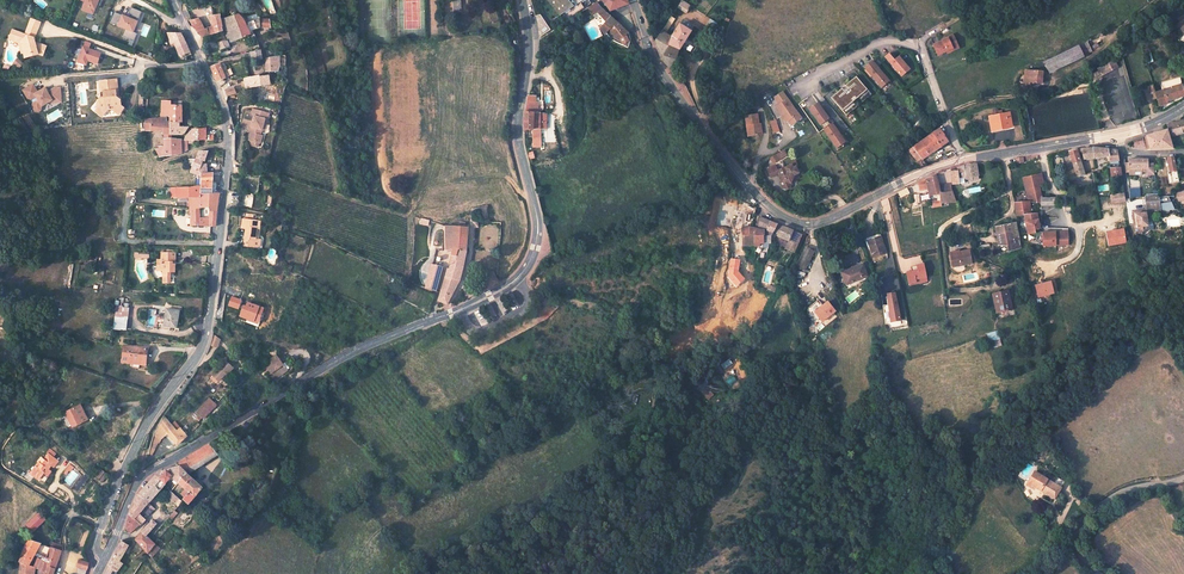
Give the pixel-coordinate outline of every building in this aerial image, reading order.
[(85,2),(82,10),(93,14),(97,4),(99,5),(101,0),(80,0),(85,2)] [(453,12),(462,11),(461,0),(453,0),(453,12)] [(559,14),(573,5),(569,0),(548,0),(559,14)] [(604,3),(610,9),(627,3),(627,0),(602,0),(604,3)] [(596,3),(589,8),(592,15),(597,12),(601,8),(596,3)] [(680,3),(678,7),(686,11),(689,7),(680,3)] [(130,19),(114,12),(109,23),(125,29),(122,37),(129,40),(134,42),(137,34),(133,32),(141,12),(135,9),(131,8),(128,14),(131,15),(130,19)] [(596,24),(600,28),(611,17),(601,8),(597,12),(592,15),(596,24)] [(199,18),(190,20),(192,25),(202,38),(223,31),(219,14),(213,16),(210,16),(213,26),(214,28),(211,29),(210,27),(204,29),(199,18)] [(238,14),(222,19),(225,33),(228,31),(230,36),(232,35),(235,41),(250,35),(247,27),(250,26),(248,22),(245,23),(243,19),(238,14)] [(539,14),(535,15),(537,24),(538,37),(549,30),(539,14)] [(611,17),(600,28),(605,33),(609,29),(618,43),(622,45),(628,48),(631,40),(628,34),(611,17)] [(26,26),(36,29),(39,22),(29,19),(26,26)] [(259,19),(248,22),(250,26),(252,30),(260,28),(259,19)] [(270,20),(259,19),(260,28),(261,27),(271,28),(271,27),(270,20)] [(718,24),(710,19),(707,24),(714,29),(718,24)] [(682,20),(679,24),(691,31),(693,28),(682,20)] [(1138,21),(1126,29),(1131,35),(1142,26),(1138,21)] [(678,49),(679,49),(691,31),(679,24),(671,37),(674,39),(670,44),(678,49)] [(17,41),(22,51),(24,57),(35,52),(39,53),(43,44),(31,40),(36,29),(26,26),(23,34),(11,29),(8,37),(17,41)] [(228,31),(225,33),(228,39),(227,40),(228,43),(235,41),(232,35),(230,36),(228,31)] [(661,60),(672,70),(678,49),(670,44),(670,45),(663,41),(667,35),(665,33),(662,31),(654,42),(661,60)] [(1126,31),(1121,35),(1125,40),(1130,36),(1126,31)] [(942,41),(933,45),(938,55),(947,51),(952,49),(953,51),(959,48),(953,34),(946,37),(947,39),(942,41)] [(671,37),(667,35),(663,41),(670,45),(670,44),(674,39),(671,37)] [(22,51),(17,41),(8,37),(7,39),(15,42),(20,52),(22,51)] [(183,38),(177,41),(174,42),(177,48),(186,44),(183,38)] [(227,40),(218,42),(220,50),(230,47),(227,40)] [(1078,46),(1083,55),(1091,51),(1086,42),(1078,46)] [(180,56),(190,52),(186,44),(177,48),(180,56)] [(1078,45),(1044,62),(1049,73),(1084,57),(1083,55),(1078,46),(1078,45)] [(82,46),(76,61),(84,64),(86,60),(95,63),(100,52),(88,48),(82,46)] [(260,50),(250,53),(252,61),(253,60),(262,59),(261,50),(260,50)] [(276,52),(266,51),(267,60),(277,58),(276,52)] [(277,58),(267,60),(266,70),(267,71),(267,72),(274,71),(277,71),(277,67),(285,67),(285,56),(277,58)] [(888,56),(883,59),(897,76),(906,69),(897,59),(893,62),(888,56)] [(24,63),(18,58),(14,63),(19,68),(24,63)] [(1106,65),(1098,68),(1099,70),(1100,74),(1108,70),(1111,69),(1112,70),(1115,69),(1117,68),(1114,61),(1112,62),(1109,64),(1106,65)] [(223,63),(219,64),(225,78),(229,76),(224,63),(223,63)] [(871,63),(863,69),(877,87),(885,80),(871,63)] [(216,65),(211,67),(217,81),(225,78),(219,64),(216,65)] [(906,69),(897,76),(899,79),(908,72),(906,69)] [(1042,71),(1028,70),(1028,77),(1025,77),(1024,84),(1032,84),(1033,82),(1041,83),(1042,71)] [(268,75),(260,77),(261,85),(270,84),(268,75)] [(255,77),(249,78),(249,79),(245,80),(246,87),(261,85),(260,77),(255,77)] [(1155,92),(1157,98),(1159,105),(1168,103),(1167,101),(1183,96),(1183,84),(1182,84),(1180,77),(1162,82),(1164,90),(1155,92)] [(842,90),(831,100),(847,118),(872,96),(856,78),(845,88),(847,89),(844,92),(842,90)] [(118,95),(117,79),(109,80),(109,88),(115,87),(116,95),(118,95)] [(104,91),(104,97),(101,97),(97,102),(101,105),(96,111),(102,116),(107,109),(112,109),(119,114),(124,108),(119,103),(117,102),(121,98),(118,95),(116,95),(115,87),(109,88),(109,80),(102,80),(102,84),(100,84),(101,92),(104,91)] [(885,80),(877,87),(879,89),(887,83),(885,80)] [(60,96),(60,87),(54,87),(47,91),(45,87),(37,91),(33,83),(23,88),(27,97),(30,98),(36,95),(38,99),(32,102),(32,105),(34,110),(37,110),(40,109),(41,105),(46,102),(52,99),(51,98),(54,97),(60,96)] [(1153,84),(1147,86),(1149,94),(1155,92),(1153,84)] [(799,118),(781,92),(773,97),(778,105),(774,107),(785,122),(787,121),(791,118),(794,122),(799,118)] [(536,96),(527,95),(525,111),(524,120),(524,129),(532,129),(533,112),(538,112),(538,103),(535,102),(536,96)] [(162,100),(160,117),(170,116),(170,121),(179,121),(179,112),(181,112),(182,105),(171,104),(171,100),(162,100)] [(816,103),(808,109),(819,125),(828,119),(816,103)] [(269,114),(252,109),(251,113),(246,111),(243,123),(250,126),(252,127),(251,133),(248,140),(250,141),(258,143),(259,143),(262,135),(260,135),(262,130),(265,119),(267,119),(269,114)] [(546,113),(538,112),(533,112),(532,129),(540,129),(546,129),(546,113)] [(1009,112),(989,116),(991,130),(992,130),(1012,126),(1009,112)] [(757,113),(745,115),(747,136),(760,134),(758,123),(757,113)] [(145,128),(145,130),(158,130),(158,126),(162,126),(163,134),(164,134),(170,134),(170,127),(170,121),(167,121),(167,118),(145,119),(145,124),(145,128)] [(828,119),(819,125),(822,129),(831,123),(828,119)] [(1168,125),(1167,125),(1171,136),(1183,132),(1183,120),(1168,125)] [(831,123),(822,129),(834,145),(842,139),(831,123)] [(198,128),(197,140),(209,140),(210,135),(206,135),(206,130),(206,127),(198,128)] [(185,136),(185,140),(187,140),(187,143),(193,143),(193,140),(197,140),(198,128),(192,129),(185,136)] [(947,141),(939,128),(932,133),(941,146),(947,141)] [(1167,130),(1146,136),(1149,146),(1150,147),(1150,148),(1172,148),(1167,130)] [(932,133),(909,149),(917,162),(922,158),(941,146),(932,133)] [(159,146),(159,149),(155,149),(159,156),(181,153),(181,152),(181,139),(172,139),(164,139),(164,146),(159,146)] [(1092,148),(1081,149),(1083,159),(1085,159),(1108,156),(1107,149),(1092,147),(1092,148)] [(1117,150),(1107,149),(1108,156),(1108,158),(1109,161),(1119,160),(1117,150)] [(1070,151),(1069,151),(1074,169),(1066,171),(1067,178),(1084,174),(1076,150),(1070,151)] [(209,151),(199,151),(197,157),(196,159),(193,165),(190,172),(196,174),(196,173),(201,173),(207,173),(207,166),(201,166),(204,160),(206,159),(209,151)] [(1128,156),(1124,157),(1125,172),(1126,172),(1147,171),(1146,167),(1153,167),(1153,163),(1149,164),(1147,164),(1147,162),(1147,159),(1128,159),(1128,156)] [(1174,157),(1167,158),(1168,162),(1169,167),(1170,173),(1177,173),(1176,169),(1174,157)] [(922,158),(917,162),(920,167),(926,165),(922,158)] [(970,164),(957,167),(958,171),(958,177),(966,177),(966,178),(978,176),(976,163),(970,164)] [(778,174),(781,182),(779,183),(781,189),(784,190),(789,188),(790,186),(789,184),(792,176),(798,173),(795,167),(792,168),(790,165),(784,167),(776,170),(774,166),(767,169),(770,177),(778,174)] [(1120,167),(1110,168),(1111,176),(1121,175),(1120,167)] [(201,173),(201,181),(212,182),(212,173),(207,173),(201,173)] [(1036,174),(1022,177),(1026,193),(1035,192),(1036,192),(1035,187),(1039,186),(1036,174)] [(928,178),(918,182),(919,189),(928,188),(929,195),(939,193),(940,200),(931,201),(932,206),(940,206),(940,202),(947,202),(955,201),(952,191),(951,191),(940,192),(938,186),(936,176),(928,178)] [(202,186),(201,192),(211,193),(212,182),(201,181),(201,186),(202,186)] [(177,193),(177,197),(189,197),(201,197),(201,192),(202,186),(201,186),(193,186),(191,187),(184,187),(177,187),(177,193)] [(190,208),(190,209),(199,208),(209,206),(209,203),(217,204),(218,202),(220,193),(219,193),(214,193),(211,193),(201,192),(201,197),(189,197),(190,208)] [(1035,192),(1026,193),(1027,201),(1030,201),(1037,202),(1041,201),(1041,197),(1041,192),(1036,192),(1035,192)] [(1124,193),(1115,195),(1117,203),(1119,203),(1125,202),(1125,199),(1125,198),(1124,193)] [(1159,197),(1144,197),(1145,206),(1160,205),(1159,197)] [(1027,201),(1014,202),(1016,213),(1024,211),(1030,211),(1030,201),(1027,201)] [(1162,212),(1174,210),(1172,202),(1161,204),(1162,212)] [(191,216),(191,220),(194,220),(194,218),(200,218),(199,208),(190,209),(190,212),(191,215),(191,216)] [(152,209),(151,216),(164,217),(164,210),(152,209)] [(191,220),(190,225),(215,226),(216,217),(217,213),(217,211),(210,211),(210,218),(200,218),(194,218),(194,220),(191,220)] [(1031,213),(1023,214),(1027,234),(1034,232),(1034,229),(1039,228),(1036,212),(1031,213)] [(1146,213),(1135,214),(1137,227),(1134,227),(1135,231),(1136,235),(1137,235),(1138,235),(1138,233),(1137,231),(1148,230),(1146,213)] [(754,245),(755,246),(759,246),(759,242),(770,243),(770,237),(773,232),(778,224),(761,217),(758,226),(766,229),(765,236),(763,236),(754,236),(754,244),(754,245)] [(246,228),(244,245),(254,246),(255,239),(258,239),(260,221),(248,220),(243,219),(242,219),(241,227),(246,228)] [(459,226),(446,225),(446,250),(452,249),(452,254),(450,268),(448,268),(440,293),(438,300),(447,304),(459,280),(463,264),(466,249),(467,235),(469,235),(469,224),(465,224),(465,222),(460,222),(459,226)] [(1008,224),(995,226),(996,234),(1005,233),(1005,235),(1018,233),(1016,222),(1008,224)] [(778,224),(773,232),(788,239),(792,230),(778,224)] [(743,227),(743,245),(754,245),(754,244),(754,236),(763,236),(763,230),(752,227),(748,227),(743,227)] [(1060,230),(1041,231),(1042,246),(1069,245),(1068,229),(1060,230)] [(794,252),(801,234),(792,230),(788,239),(784,247),(794,252)] [(1005,233),(996,234),(998,245),(1007,245),(1005,235),(1005,233)] [(1018,233),(1005,235),(1007,245),(1008,251),(1016,248),(1021,247),(1018,233)] [(879,234),(867,238),(874,257),(886,253),(879,234)] [(806,248),(796,266),(804,270),(813,252),(806,248)] [(956,253),(950,254),(953,266),(972,262),(969,250),(956,253)] [(167,253),(161,253),(161,259),(157,259),(156,265),(159,265),(159,268),(161,270),(163,271),(162,283),(169,283),(170,274),(170,272),(174,272),(175,253),(174,253),(167,253)] [(734,259),(733,270),(741,270),(742,260),(734,259)] [(442,267),(431,263),(425,287),(435,291),(442,267)] [(862,264),(841,272),(846,284),(867,276),(862,264)] [(923,264),(910,266),(911,272),(907,272),(909,283),(917,282),(917,283),(927,281),(923,264)] [(495,272),(486,274),(487,281),(489,288),(500,283),(495,272)] [(769,285),(767,290),(774,293),(776,287),(769,285)] [(1008,290),(994,293),(998,311),(1012,309),(1008,290)] [(901,320),(895,293),(888,295),(889,302),(889,305),(883,306),(885,316),(891,315),(891,322),(901,320)] [(117,302),(113,329),(119,330),(122,311),(119,310),(120,303),(117,302)] [(828,302),(815,313),(822,322),(835,312),(828,302)] [(130,314),(129,321),(135,321),(136,317),(139,317),(141,309),(136,308),(135,315),(130,314)] [(154,326),(157,310),(150,308),(146,325),(154,326)] [(166,308),(163,325),(177,328),(179,310),(166,308)] [(998,330),(989,333),(991,340),(992,340),(999,338),(1000,337),(998,330)] [(216,347),(219,339),(213,335),(212,340),(210,346),(216,347)] [(999,338),(992,340),(994,347),(1001,345),(999,338)] [(124,345),(122,361),(130,363),(130,360),(145,362),(146,348),(124,345)] [(130,360),(130,363),(147,365),(149,348),(146,348),(145,362),(130,360)] [(271,358),(264,363),(271,372),(270,373),(274,379),(280,375),(285,381),(292,377),(287,370),(276,355),(274,356),(271,358)] [(729,358),(721,364),(724,369),(732,363),(729,358)] [(225,361),(218,368),(220,370),(227,363),(225,361)] [(220,382),(226,375),(228,376),(234,369),(227,363),(220,370),(218,368),(212,375),(214,377),(220,382)] [(728,385),(737,380),(733,374),(725,379),(728,385)] [(714,394),(702,383),(697,388),(709,399),(714,394)] [(209,397),(195,411),(202,417),(202,418),(216,404),(209,397)] [(80,405),(68,410),(75,425),(87,419),(80,405)] [(68,410),(65,412),(68,419),(71,425),(72,428),(76,426),(75,425),(68,410)] [(195,411),(191,416),(197,422),(202,417),(195,411)] [(148,451),(148,453),(151,454),(159,440),(162,435),(166,432),(177,444),(187,436),(186,434),(183,432),(180,427),(177,430),(171,424),(164,415),(159,423),(156,430),(153,434),(152,438),(150,443),(149,447),(148,451)] [(68,419),(62,421),(64,426),(66,427),(71,425),(68,419)] [(174,421),(171,424),(177,430),(180,427),(174,421)] [(197,422),(190,429),(192,431),(199,424),(197,422)] [(186,473),(178,482),(185,488),(181,493),(184,495),(185,496),(183,498),(188,503),(202,487),(187,474),(217,454),(208,443),(177,462),(179,467),(186,473)] [(38,461),(31,471),(40,477),(44,472),(46,474),(49,470),(48,469),(51,465),(53,467),(58,461),(53,457),(48,453),(44,459),(41,457),(38,461)] [(75,468),(70,464),(63,473),(65,474),(68,471),(71,473),(72,471),(75,468)] [(157,472),(150,481),(160,489),(171,476),(178,482),(186,473),(179,467),(157,472)] [(99,468),(94,475),(102,481),(107,474),(99,468)] [(31,471),(30,473),(38,479),(40,477),(31,471)] [(1035,487),(1054,499),(1061,488),(1064,482),(1056,478),(1053,483),(1041,476),(1033,472),(1028,480),(1036,485),(1035,487)] [(1036,485),(1028,480),(1025,484),(1033,489),(1035,487),(1036,485)] [(139,493),(138,494),(148,503),(160,489),(150,481),(139,493)] [(129,513),(129,515),(139,524),(139,525),(154,509),(148,503),(138,494),(133,501),(135,504),(129,513)] [(178,498),(174,502),(178,506),(182,501),(178,498)] [(196,506),(193,510),(200,516),(203,513),(196,506)] [(174,510),(167,518),(171,521),(178,513),(174,510)] [(38,513),(25,526),(32,532),(45,518),(38,513)] [(129,515),(126,528),(130,532),(139,524),(129,515)] [(152,521),(144,529),(142,533),(145,536),(156,524),(152,521)] [(225,529),(220,535),(228,542),(233,537),(225,529)] [(84,530),(77,552),(82,554),(89,531),(84,530)] [(142,533),(136,539),(147,552),(148,552),(151,548),(154,544),(145,536),(142,533)] [(27,539),(21,557),(31,561),(35,553),(40,543),(38,543),(35,542),(27,539)] [(112,557),(108,564),(118,570),(123,563),(119,561),(128,545),(121,541),(113,555),(112,557)] [(40,543),(35,553),(39,554),(44,545),(40,543)] [(44,545),(39,554),(46,558),(50,547),(49,547),(44,545)] [(33,567),(35,567),(39,569),(45,571),(44,573),(53,573),(55,569),(53,568),(55,561),(57,561),(61,550),(59,550),(50,547),(46,558),(39,554),(37,558),(33,567)] [(151,548),(148,552),(152,557),(156,551),(151,548)] [(21,557),(19,562),(20,562),(28,565),(31,561),(21,557)] [(75,573),(79,573),(85,573),(86,571),(89,563),(85,561),(79,559),(75,573)] [(19,573),(34,573),(35,567),(33,567),(28,565),(20,562),(19,573)] [(108,564),(106,573),(107,573),(115,573),(118,570),(108,564)]
